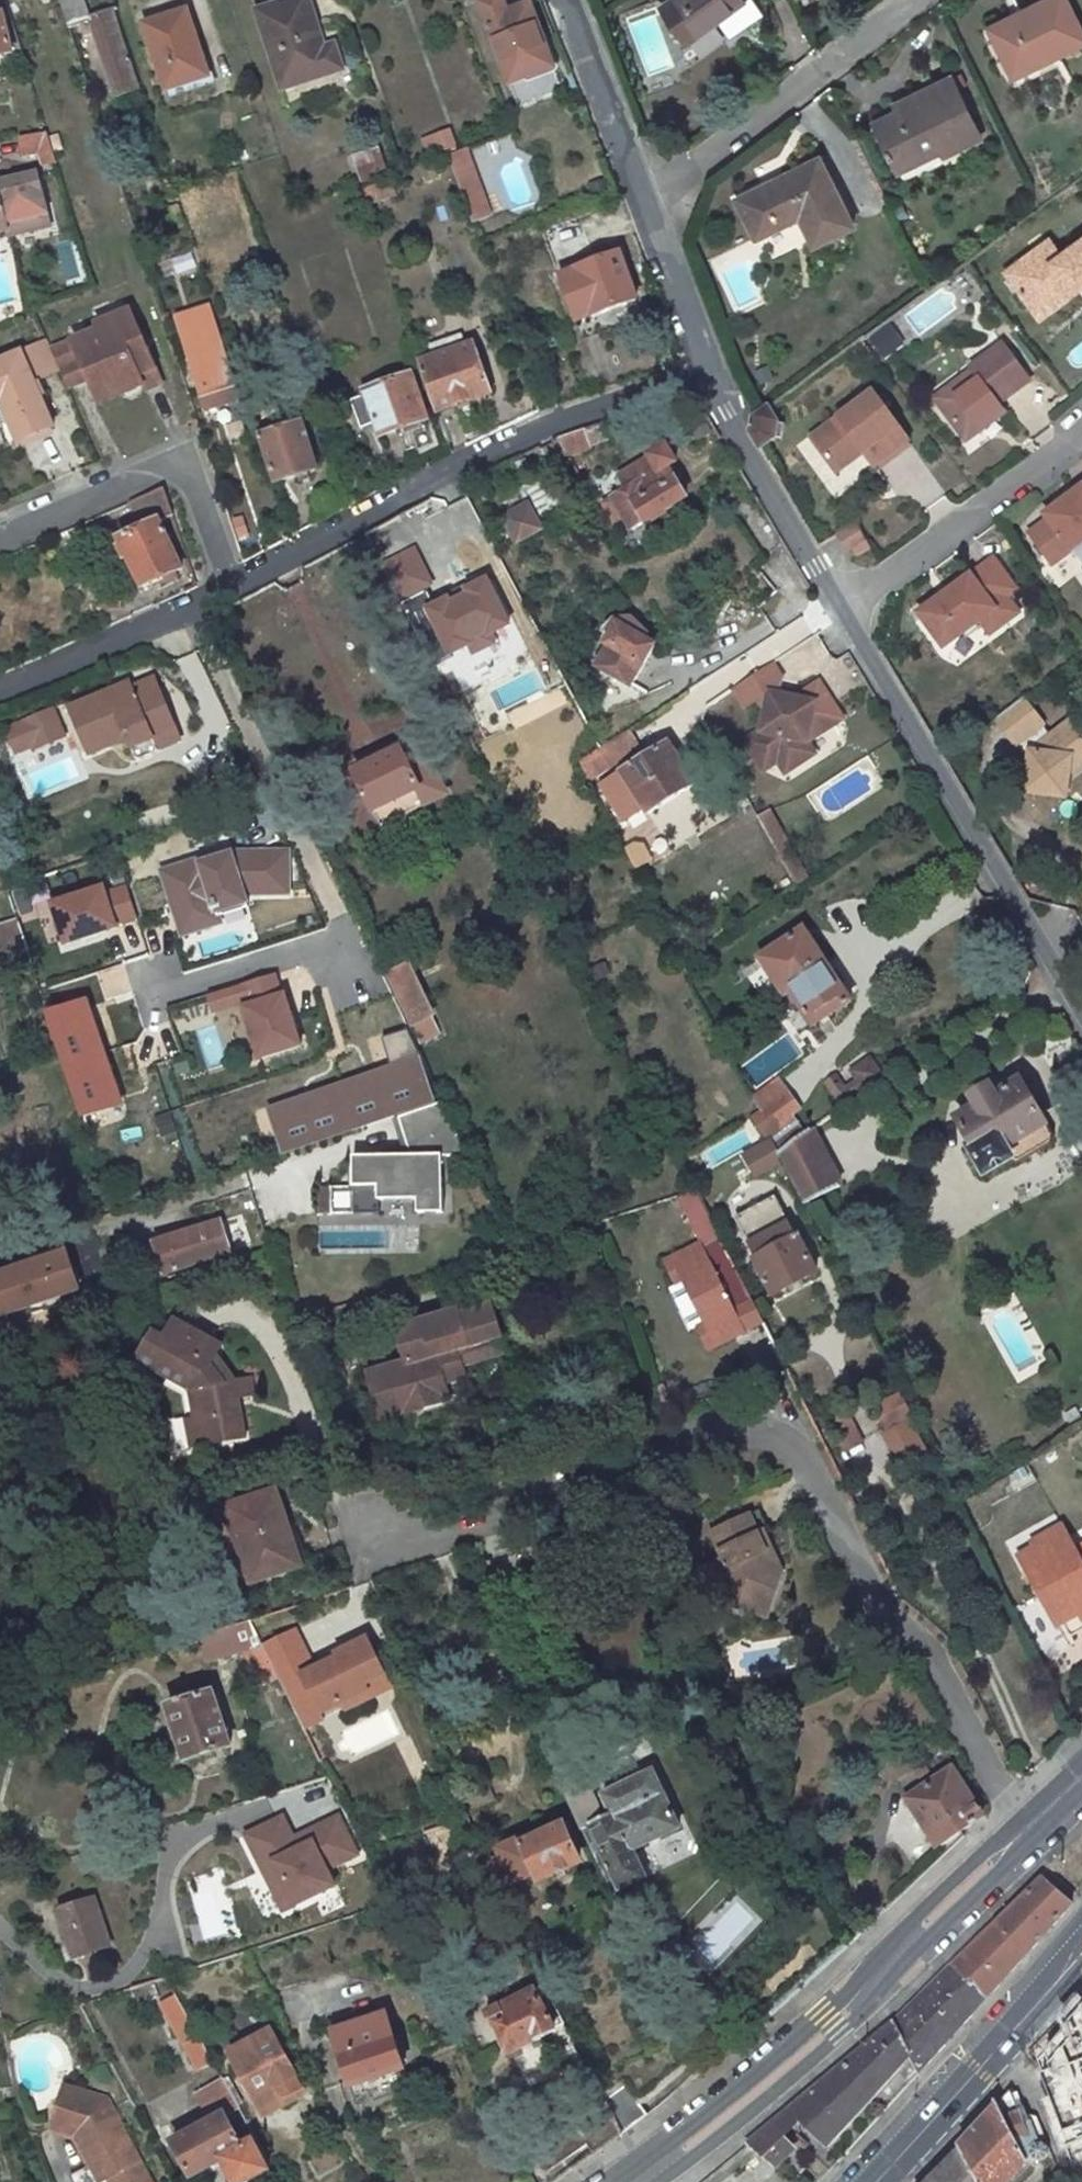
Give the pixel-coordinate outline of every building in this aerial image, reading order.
[(83,0),(64,0),(61,1),(70,30),(90,24),(115,99),(136,91),(111,13),(90,20),(83,0)] [(258,12),(283,90),(344,71),(336,46),(326,50),(309,0),(299,0),(258,12)] [(478,3),(508,85),(527,78),(525,71),(540,64),(533,44),(541,40),(528,7),(506,14),(501,0),(488,0),(478,3)] [(657,8),(683,42),(714,19),(726,35),(759,12),(750,0),(668,0),(657,8)] [(1012,78),(1081,44),(1081,38),(1063,0),(1045,0),(1017,14),(1020,20),(991,35),(1012,78)] [(184,12),(143,25),(166,94),(206,81),(184,12)] [(0,14),(0,56),(10,54),(1,14),(0,14)] [(25,61),(22,51),(10,54),(0,56),(0,66),(25,61)] [(977,142),(948,82),(911,100),(914,107),(873,128),(893,168),(936,148),(942,160),(977,142)] [(448,129),(418,139),(425,157),(454,147),(448,129)] [(58,164),(48,132),(23,137),(30,160),(42,156),(47,167),(58,164)] [(448,153),(462,192),(479,185),(466,146),(448,153)] [(818,164),(735,203),(753,242),(781,230),(778,224),(795,215),(812,249),(851,230),(818,164)] [(3,232),(4,235),(41,225),(28,173),(0,179),(0,220),(3,232)] [(390,182),(363,191),(368,205),(394,195),(390,182)] [(491,218),(479,185),(462,192),(473,224),(491,218)] [(41,225),(4,235),(9,257),(46,247),(41,225)] [(1075,290),(1069,282),(1080,274),(1081,277),(1081,237),(1061,252),(1050,235),(1005,268),(1031,302),(1048,290),(1058,302),(1075,290)] [(633,301),(618,254),(575,269),(576,275),(566,278),(559,256),(552,259),(571,314),(588,309),(590,316),(633,301)] [(1040,315),(1058,302),(1048,290),(1031,302),(1040,315)] [(160,383),(127,309),(91,325),(94,331),(48,350),(57,370),(66,389),(86,381),(91,390),(112,382),(119,395),(140,386),(142,391),(160,383)] [(182,335),(206,409),(237,399),(213,325),(182,335)] [(435,411),(489,391),(472,342),(464,345),(460,334),(430,345),(434,356),(418,362),(435,411)] [(0,357),(0,400),(18,438),(51,425),(46,414),(33,384),(31,381),(57,370),(48,350),(43,339),(0,357)] [(981,377),(941,406),(967,439),(1007,409),(1001,402),(1030,380),(1003,343),(972,366),(981,377)] [(941,406),(981,377),(972,366),(934,395),(941,406)] [(425,420),(409,374),(363,391),(364,395),(375,424),(379,436),(425,420)] [(53,410),(39,381),(33,384),(46,414),(53,410)] [(112,382),(91,390),(97,404),(119,395),(112,382)] [(875,393),(813,438),(839,474),(869,452),(878,465),(911,440),(875,393)] [(350,400),(360,430),(375,424),(364,395),(350,400)] [(8,442),(18,438),(0,400),(0,423),(8,442)] [(749,434),(758,448),(774,438),(779,420),(768,407),(754,418),(749,434)] [(301,424),(262,436),(276,482),(315,470),(301,424)] [(565,455),(588,447),(583,429),(556,438),(565,455)] [(644,523),(687,499),(667,466),(654,473),(650,465),(644,469),(648,476),(625,490),(626,492),(613,499),(631,530),(644,523)] [(1029,531),(1052,564),(1081,543),(1081,486),(1057,504),(1060,508),(1048,517),(1029,531)] [(180,569),(159,524),(173,518),(163,489),(130,503),(140,523),(134,526),(136,532),(120,540),(142,588),(180,569)] [(1057,504),(1045,513),(1048,517),(1060,508),(1057,504)] [(526,505),(503,515),(514,536),(536,527),(526,505)] [(226,519),(231,540),(245,537),(241,516),(226,519)] [(859,551),(870,544),(865,536),(854,543),(859,551)] [(376,563),(395,599),(430,581),(411,545),(376,563)] [(942,648),(993,611),(1002,622),(1016,612),(1007,598),(1017,591),(993,558),(917,612),(942,648)] [(481,572),(414,605),(442,663),(491,639),(488,632),(506,623),(481,572)] [(611,640),(598,662),(629,682),(654,645),(616,621),(607,638),(611,640)] [(811,741),(816,724),(837,711),(818,681),(794,696),(778,690),(782,680),(770,664),(732,687),(745,708),(759,699),(765,708),(760,729),(744,739),(759,762),(775,752),(781,762),(786,771),(818,752),(811,741)] [(131,753),(175,735),(154,684),(111,701),(108,695),(70,711),(90,758),(127,743),(131,753)] [(992,716),(1014,743),(1040,721),(1020,694),(992,716)] [(6,721),(16,752),(64,737),(54,706),(6,721)] [(811,741),(843,722),(837,711),(816,724),(811,741)] [(1026,758),(1021,787),(1060,794),(1063,776),(1066,754),(1081,742),(1081,736),(1067,718),(1049,732),(1028,748),(1026,758)] [(1040,721),(1014,743),(1026,758),(1028,748),(1049,732),(1040,721)] [(619,757),(637,745),(627,729),(601,746),(608,757),(616,751),(619,757)] [(10,751),(4,735),(0,736),(0,755),(10,751)] [(694,784),(667,742),(621,771),(630,785),(642,804),(648,813),(694,784)] [(1063,776),(1081,761),(1081,742),(1066,754),(1063,776)] [(594,765),(608,757),(601,746),(587,755),(594,765)] [(759,762),(765,772),(781,762),(775,752),(759,762)] [(426,806),(400,754),(354,775),(379,828),(426,806)] [(581,773),(594,765),(587,755),(576,762),(581,773)] [(630,785),(618,793),(629,811),(642,804),(630,785)] [(807,877),(769,811),(759,817),(797,884),(807,877)] [(285,887),(286,852),(235,852),(205,862),(204,856),(164,870),(183,926),(222,914),(217,897),(247,887),(285,887)] [(62,939),(52,912),(17,924),(26,952),(62,939)] [(3,960),(26,952),(17,924),(15,919),(0,925),(0,953),(3,960)] [(812,1025),(849,1001),(801,929),(758,958),(779,988),(784,985),(812,1025)] [(415,961),(386,976),(412,1031),(442,1017),(415,961)] [(249,1059),(297,1044),(273,970),(238,981),(244,1000),(232,1004),(249,1059)] [(118,1105),(84,1003),(47,1015),(81,1118),(118,1105)] [(742,1063),(753,1085),(801,1061),(790,1039),(742,1063)] [(282,1153),(430,1103),(417,1063),(269,1113),(282,1153)] [(1043,1124),(1018,1082),(992,1097),(988,1088),(972,1098),(976,1106),(955,1118),(971,1145),(968,1146),(984,1174),(1009,1159),(1003,1148),(1043,1124)] [(799,1110),(787,1092),(762,1109),(774,1127),(792,1115),(799,1110)] [(467,1157),(441,1104),(398,1118),(410,1154),(410,1158),(353,1158),(352,1216),(378,1216),(378,1201),(417,1202),(417,1216),(442,1216),(442,1158),(467,1157)] [(792,1115),(774,1127),(780,1136),(797,1123),(792,1115)] [(1050,1135),(1043,1124),(1003,1148),(1009,1159),(1011,1162),(1015,1162),(1049,1143),(1050,1135)] [(782,1162),(788,1175),(822,1156),(809,1129),(777,1153),(781,1160),(782,1162)] [(800,1197),(804,1204),(839,1185),(822,1156),(788,1175),(795,1188),(800,1197)] [(782,1162),(781,1160),(757,1173),(760,1179),(776,1170),(788,1192),(795,1188),(788,1175),(782,1162)] [(331,1187),(317,1187),(317,1215),(331,1215),(331,1187)] [(786,1193),(791,1202),(800,1197),(795,1188),(788,1192),(786,1193)] [(165,1273),(228,1252),(217,1222),(155,1243),(165,1273)] [(755,1264),(774,1298),(816,1273),(804,1249),(798,1239),(796,1241),(788,1225),(749,1247),(757,1262),(755,1264)] [(804,1249),(816,1273),(834,1263),(819,1240),(804,1249)] [(34,1271),(68,1260),(65,1252),(32,1264),(34,1271)] [(698,1328),(709,1349),(761,1323),(750,1301),(734,1310),(703,1252),(669,1269),(676,1284),(684,1281),(705,1325),(698,1328)] [(32,1264),(0,1274),(0,1316),(38,1304),(35,1295),(75,1281),(68,1260),(34,1271),(32,1264)] [(35,1295),(38,1304),(78,1290),(75,1281),(35,1295)] [(496,1334),(486,1305),(460,1314),(469,1344),(496,1334)] [(453,1310),(395,1329),(405,1361),(367,1375),(376,1402),(414,1390),(419,1405),(445,1396),(440,1381),(461,1375),(456,1361),(453,1349),(469,1344),(460,1314),(455,1315),(453,1310)] [(205,1455),(258,1443),(251,1407),(269,1403),(265,1383),(247,1387),(227,1359),(231,1352),(190,1325),(178,1343),(169,1337),(150,1364),(201,1398),(206,1422),(198,1424),(205,1455)] [(499,1346),(496,1334),(469,1344),(473,1355),(499,1346)] [(469,1344),(453,1349),(456,1361),(473,1355),(469,1344)] [(414,1390),(376,1402),(382,1417),(419,1405),(414,1390)] [(906,1414),(875,1427),(888,1456),(919,1443),(906,1414)] [(299,1569),(274,1493),(225,1510),(249,1586),(299,1569)] [(756,1572),(752,1561),(762,1557),(755,1539),(759,1537),(751,1517),(705,1537),(716,1562),(696,1570),(709,1600),(747,1616),(755,1595),(762,1598),(770,1578),(756,1572)] [(1019,1558),(1066,1638),(1081,1629),(1081,1562),(1079,1557),(1064,1531),(1019,1558)] [(238,1640),(260,1687),(279,1680),(262,1646),(250,1621),(206,1635),(210,1650),(238,1640)] [(294,1630),(262,1646),(279,1680),(293,1710),(312,1701),(319,1716),(339,1706),(341,1711),(371,1696),(364,1684),(384,1674),(367,1639),(346,1649),(348,1653),(313,1670),(294,1630)] [(364,1684),(371,1696),(391,1687),(384,1674),(364,1684)] [(229,1746),(211,1693),(168,1707),(186,1761),(229,1746)] [(579,1761),(570,1765),(595,1821),(603,1817),(579,1761)] [(662,1795),(652,1773),(602,1795),(611,1814),(603,1817),(595,1821),(570,1765),(555,1771),(581,1829),(588,1826),(616,1890),(641,1879),(636,1866),(630,1852),(677,1830),(662,1795)] [(904,1797),(936,1847),(983,1816),(951,1767),(904,1797)] [(684,1786),(662,1795),(677,1830),(630,1852),(636,1866),(705,1835),(684,1786)] [(465,1812),(466,1813),(495,1800),(494,1799),(465,1812)] [(280,1812),(238,1833),(279,1916),(334,1889),(326,1872),(358,1857),(336,1813),(292,1835),(280,1812)] [(538,1880),(578,1862),(561,1825),(522,1843),(520,1839),(499,1849),(502,1856),(486,1863),(497,1889),(504,1886),(513,1882),(535,1872),(538,1880)] [(1065,1899),(1043,1878),(940,1982),(970,2012),(1023,1959),(1074,1909),(1065,1899)] [(504,1886),(512,1905),(521,1902),(513,1882),(504,1886)] [(497,1889),(504,1908),(512,1905),(504,1886),(497,1889)] [(76,1960),(110,1949),(95,1901),(61,1912),(76,1960)] [(164,1977),(130,1988),(137,2002),(156,1996),(171,1990),(164,1977)] [(891,2043),(900,2036),(918,2071),(970,2012),(940,1982),(892,2027),(790,2112),(826,2146),(898,2069),(887,2055),(894,2048),(891,2043)] [(171,1990),(156,1996),(213,2098),(228,2090),(171,1990)] [(553,2031),(532,1990),(488,2012),(494,2025),(496,2025),(505,2043),(503,2045),(507,2054),(553,2031)] [(351,2087),(404,2069),(393,2037),(387,2019),(334,2036),(340,2055),(351,2087)] [(263,2114),(305,2091),(272,2032),(230,2055),(263,2114)] [(618,2134),(646,2115),(622,2084),(602,2096),(618,2134)] [(105,2099),(62,2087),(51,2127),(73,2133),(88,2162),(68,2171),(73,2181),(149,2181),(105,2099)] [(975,2181),(1009,2181),(1022,2166),(1031,2181),(1058,2181),(1046,2150),(1033,2120),(1024,2113),(1017,2095),(1009,2090),(956,2147),(958,2149),(975,2181)] [(174,2144),(192,2177),(222,2161),(235,2181),(252,2181),(270,2171),(254,2143),(243,2148),(226,2116),(174,2144)] [(787,2149),(771,2128),(750,2146),(769,2164),(787,2149)] [(1063,2146),(1072,2181),(1081,2181),(1081,2141),(1063,2146)] [(926,2181),(975,2181),(958,2149),(926,2181)] [(826,2172),(817,2163),(810,2171),(818,2180),(826,2172)]
